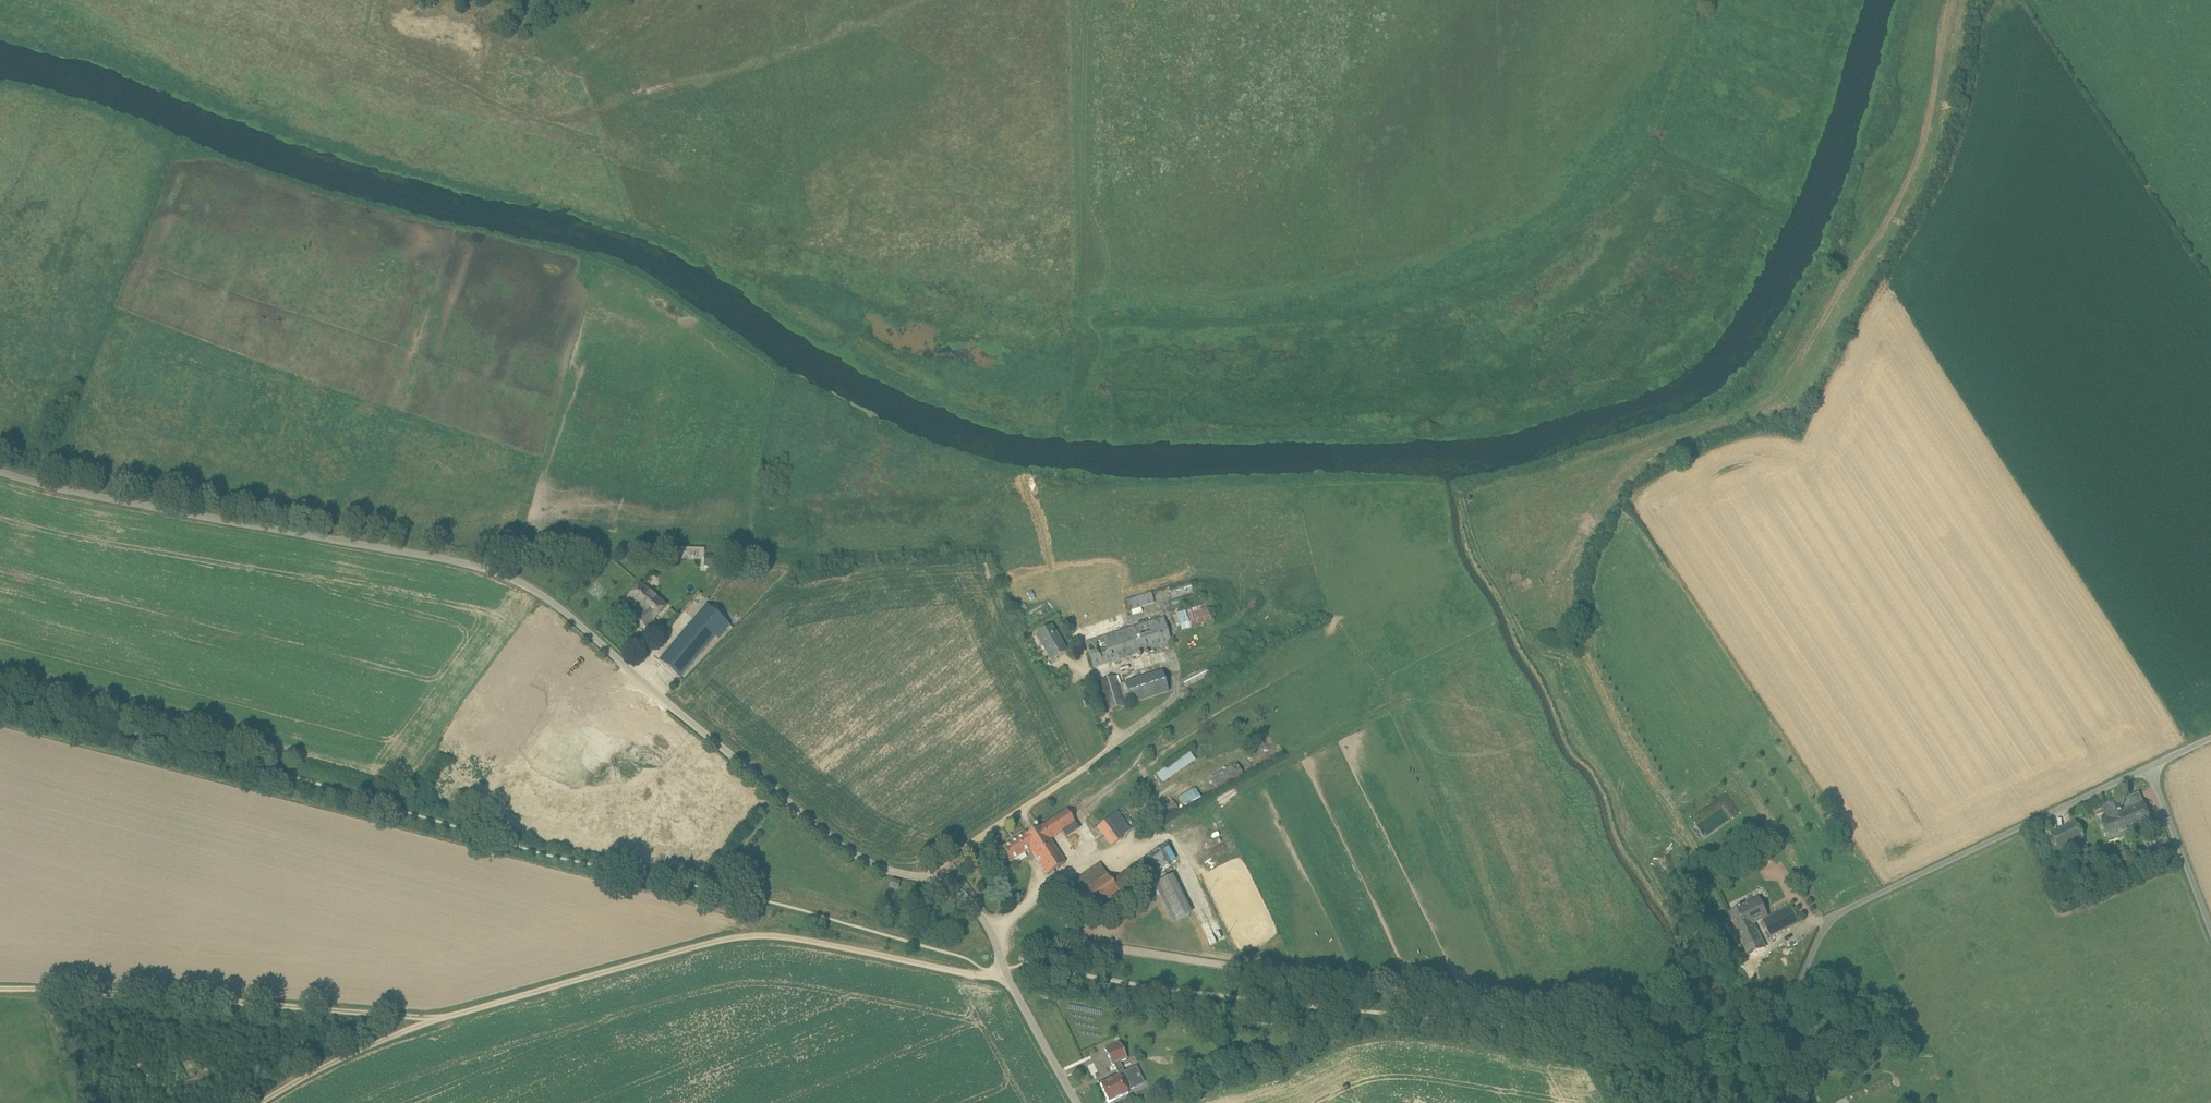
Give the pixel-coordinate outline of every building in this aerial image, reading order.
[(704,565),(718,565),(718,555),(704,555),(704,565)] [(1169,588),(1172,598),(1193,592),(1190,582),(1169,588)] [(640,583),(628,598),(643,611),(636,620),(647,629),(654,620),(654,621),(667,606),(640,583)] [(1155,602),(1151,591),(1126,599),(1130,611),(1155,602)] [(1177,613),(1184,631),(1213,620),(1206,602),(1177,613)] [(707,604),(695,618),(716,636),(720,631),(723,633),(730,625),(707,604)] [(1172,642),(1164,617),(1086,642),(1094,667),(1172,642)] [(716,636),(695,618),(659,660),(680,678),(716,636)] [(1067,651),(1052,625),(1037,634),(1052,660),(1067,651)] [(1210,675),(1206,667),(1181,679),(1186,688),(1210,675)] [(1168,691),(1162,670),(1117,684),(1115,677),(1099,682),(1108,711),(1122,707),(1122,705),(1168,691)] [(1195,760),(1189,750),(1155,774),(1162,783),(1195,760)] [(1217,789),(1243,775),(1236,763),(1210,777),(1217,789)] [(1179,796),(1184,806),(1200,797),(1195,788),(1179,796)] [(1147,815),(1153,826),(1179,811),(1174,800),(1147,815)] [(2126,812),(2121,801),(2104,809),(2108,820),(2101,823),(2101,822),(2100,822),(2101,825),(2102,824),(2109,841),(2151,823),(2143,805),(2126,812)] [(734,811),(749,824),(756,816),(741,803),(734,811)] [(1026,832),(1002,848),(1011,862),(1031,849),(1047,874),(1064,863),(1050,840),(1063,831),(1075,823),(1067,809),(1041,826),(1041,825),(1027,834),(1026,832)] [(1117,811),(1097,827),(1111,846),(1122,838),(1121,836),(1130,829),(1117,811)] [(2075,824),(2052,835),(2059,850),(2070,845),(2083,839),(2075,824)] [(1100,864),(1073,882),(1093,911),(1094,910),(1093,910),(1119,892),(1121,896),(1176,858),(1165,843),(1112,880),(1100,864)] [(2070,845),(2059,850),(2063,858),(2074,853),(2070,845)] [(2087,849),(2082,851),(2081,850),(2074,853),(2080,865),(2087,862),(2085,857),(2090,855),(2087,849)] [(1766,851),(1751,860),(1758,871),(1773,862),(1766,851)] [(2120,868),(2113,871),(2116,878),(2123,875),(2120,868)] [(1174,923),(1190,915),(1171,876),(1155,883),(1174,923)] [(900,882),(892,880),(890,887),(898,889),(900,882)] [(1768,917),(1759,900),(1754,903),(1762,920),(1768,917)] [(1754,903),(1741,909),(1741,908),(1739,909),(1739,910),(1730,914),(1738,930),(1737,931),(1750,956),(1765,948),(1753,924),(1762,920),(1754,903)] [(1791,907),(1763,922),(1771,938),(1800,924),(1791,907)] [(1218,919),(1209,924),(1203,912),(1195,916),(1210,945),(1227,937),(1218,919)] [(1089,1023),(1084,1025),(1089,1036),(1093,1034),(1089,1023)] [(1101,1084),(1109,1102),(1130,1093),(1128,1089),(1131,1088),(1132,1089),(1144,1084),(1141,1077),(1140,1074),(1139,1074),(1136,1068),(1125,1073),(1120,1062),(1128,1059),(1120,1042),(1106,1048),(1114,1065),(1116,1064),(1121,1074),(1101,1084)]
